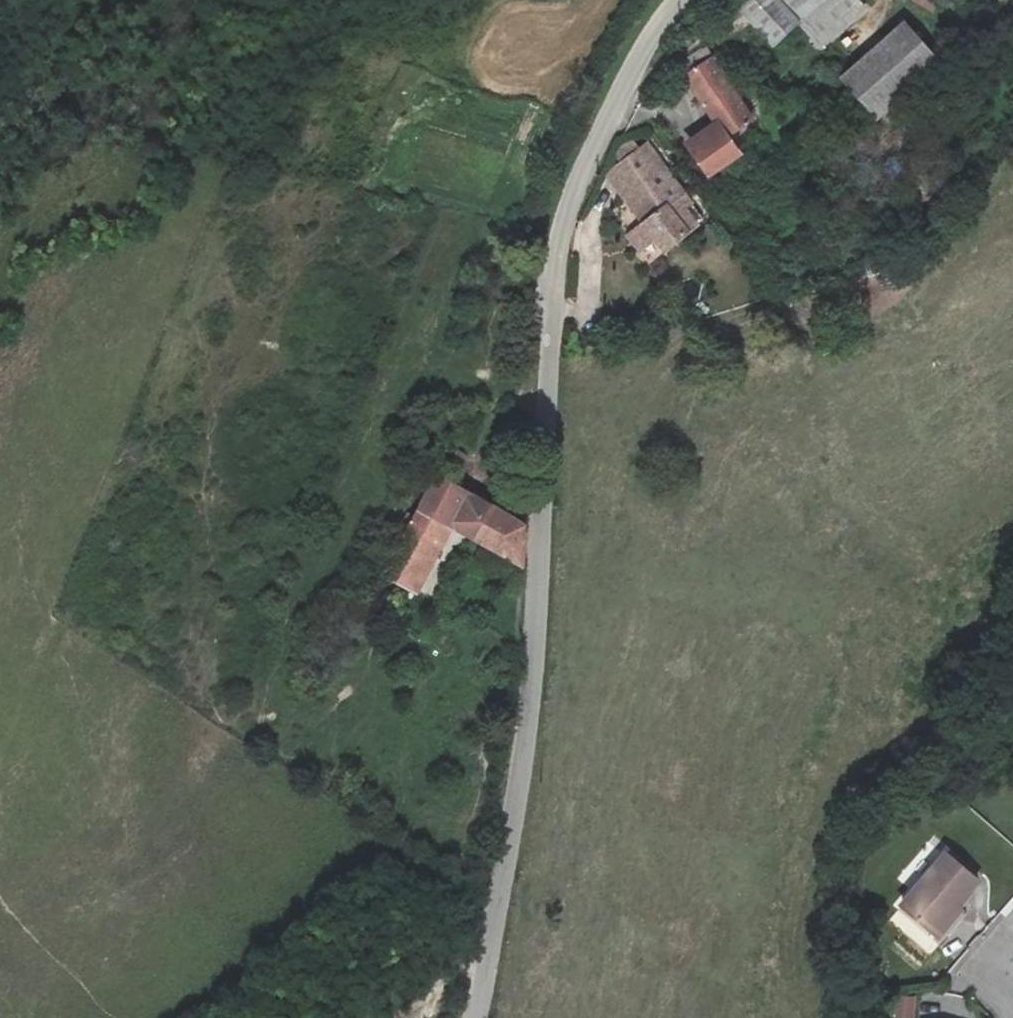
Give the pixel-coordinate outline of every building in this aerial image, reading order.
[(802,0),(775,0),(785,14),(789,10),(802,0)] [(789,10),(810,40),(852,12),(843,0),(802,0),(789,10)] [(896,22),(832,78),(866,119),(931,65),(896,22)] [(788,60),(777,30),(756,40),(776,84),(792,71),(788,60)] [(688,74),(716,59),(703,35),(675,50),(688,74)] [(716,59),(688,74),(723,133),(748,119),(716,59)] [(736,154),(723,133),(691,151),(706,174),(710,170),(736,154)] [(613,183),(653,157),(641,139),(604,163),(603,166),(613,183)] [(653,157),(613,183),(652,243),(643,251),(655,269),(689,243),(671,215),(682,205),(678,196),(653,157)] [(449,451),(438,470),(469,487),(478,468),(449,451)] [(468,490),(438,473),(378,573),(417,593),(453,528),(524,566),(525,521),(468,490)] [(928,936),(951,908),(971,885),(942,859),(897,909),(928,936)] [(951,908),(928,936),(938,945),(961,918),(951,908)] [(915,997),(896,997),(896,1017),(915,1017),(915,997)]
